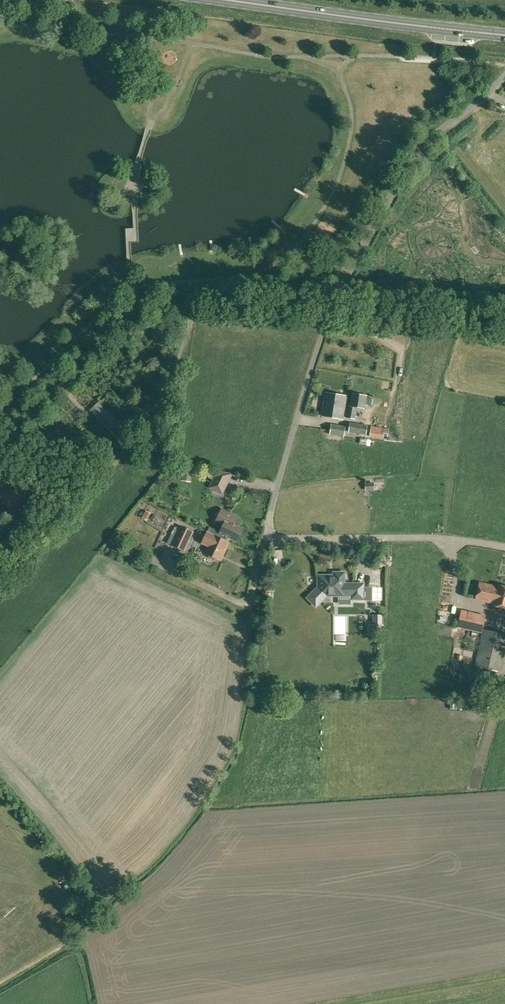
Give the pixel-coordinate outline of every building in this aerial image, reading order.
[(154,325),(147,319),(136,331),(142,336),(154,325)] [(342,419),(346,396),(325,393),(322,416),(342,419)] [(352,393),(350,406),(349,406),(347,418),(355,419),(357,407),(365,409),(365,404),(371,405),(372,398),(366,398),(367,396),(352,393)] [(115,438),(124,429),(98,402),(90,411),(115,438)] [(366,435),(368,426),(350,422),(348,433),(366,435)] [(344,437),(346,426),(331,424),(330,435),(344,437)] [(387,437),(389,429),(371,425),(370,437),(383,439),(383,436),(387,437)] [(181,480),(191,482),(192,474),(195,475),(196,470),(179,468),(179,472),(182,473),(181,480)] [(231,474),(218,472),(216,475),(211,472),(208,478),(214,480),(210,487),(222,493),(231,474)] [(24,495),(26,493),(17,480),(0,492),(0,501),(2,504),(4,502),(14,516),(31,504),(24,495)] [(366,491),(374,490),(374,482),(365,483),(366,491)] [(54,502),(45,490),(35,497),(44,509),(54,502)] [(226,541),(228,537),(237,541),(243,529),(235,525),(239,518),(233,515),(222,509),(216,521),(224,524),(220,532),(210,527),(207,532),(226,541)] [(181,526),(179,531),(174,529),(168,543),(184,550),(193,532),(181,526)] [(226,541),(207,532),(202,543),(209,546),(206,553),(209,555),(208,555),(209,557),(213,559),(215,559),(216,558),(218,559),(222,552),(223,553),(229,542),(226,541)] [(318,587),(312,593),(311,595),(310,598),(311,600),(312,602),(314,603),(316,603),(318,603),(320,602),(327,595),(352,595),(352,599),(363,599),(363,584),(344,584),(344,573),(334,573),(334,576),(328,576),(318,576),(318,587)] [(493,603),(492,605),(504,608),(504,587),(497,585),(496,587),(480,583),(476,599),(493,603)] [(481,618),(475,617),(475,616),(461,614),(458,628),(473,630),(471,636),(478,637),(481,618)] [(376,635),(376,630),(382,630),(382,615),(374,615),(373,626),(369,626),(369,635),(376,635)] [(348,629),(349,616),(340,616),(339,629),(348,629)] [(483,630),(475,665),(481,667),(501,671),(504,654),(504,635),(483,630)] [(481,667),(475,665),(474,665),(474,667),(471,666),(469,672),(471,673),(471,674),(474,675),(476,676),(473,688),(477,689),(475,695),(484,697),(484,696),(489,697),(490,695),(486,694),(487,692),(492,693),(497,673),(481,668),(481,667)]
